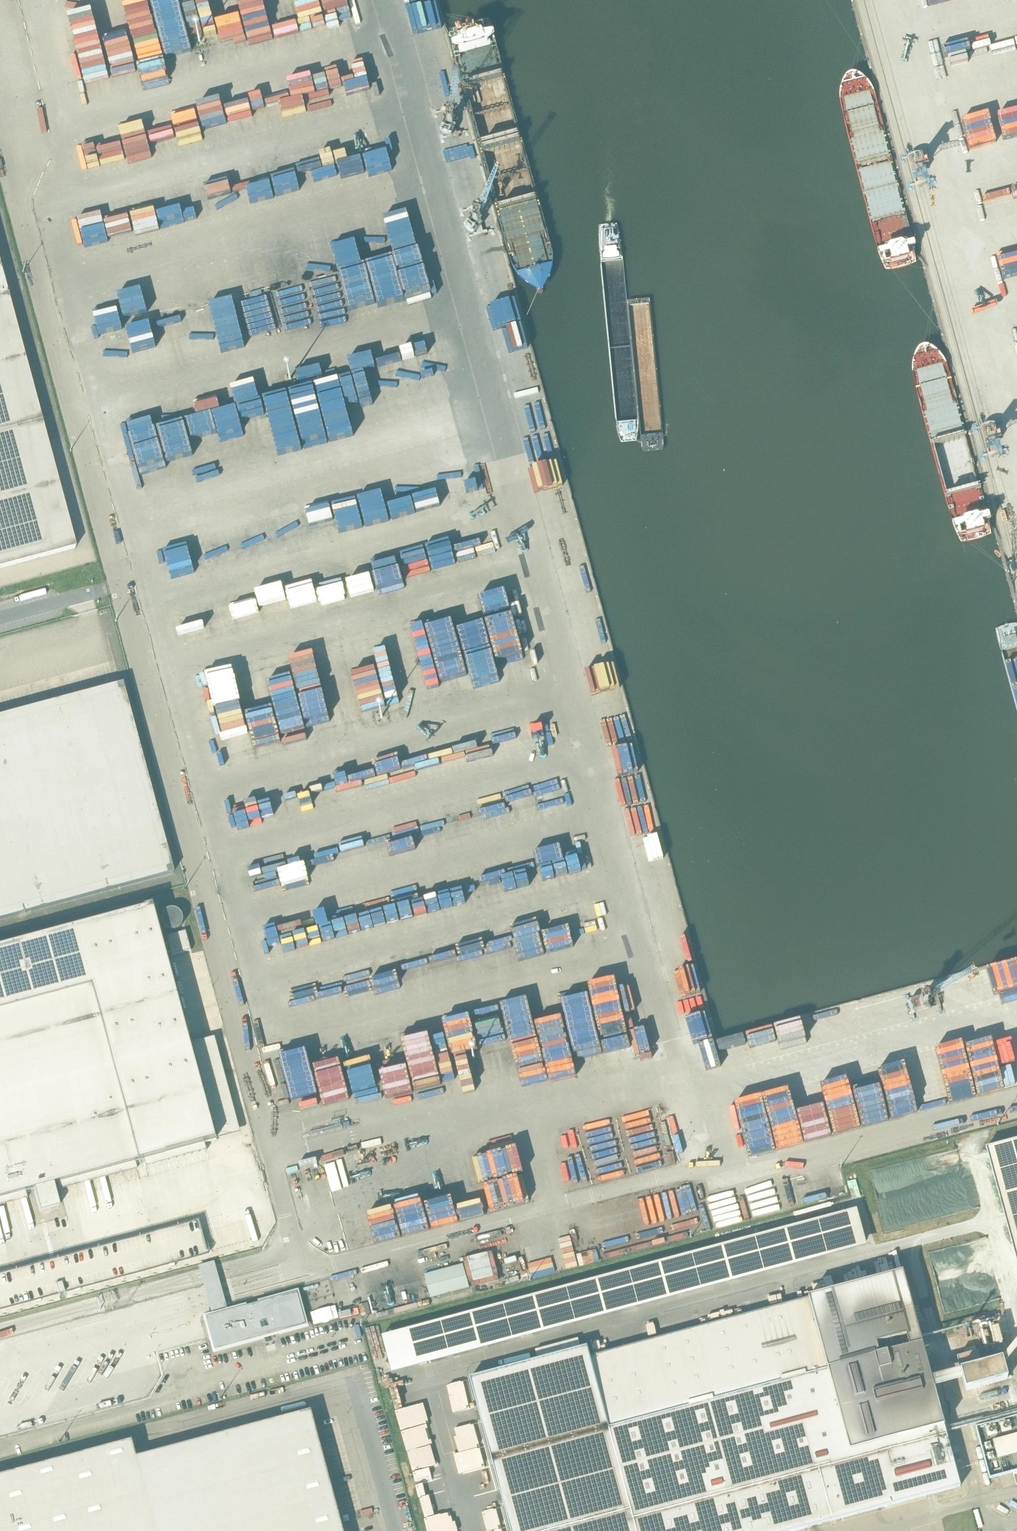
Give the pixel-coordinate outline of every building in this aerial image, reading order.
[(115,74),(124,115),(162,106),(152,66),(115,74)] [(254,145),(260,139),(255,132),(248,138),(254,145)] [(205,233),(207,243),(218,241),(216,231),(205,233)] [(9,296),(10,295),(9,295),(0,262),(0,568),(76,547),(9,296)] [(236,300),(230,302),(233,311),(239,310),(236,300)] [(367,378),(367,360),(360,360),(367,358),(367,346),(358,349),(358,354),(355,354),(347,356),(349,363),(349,365),(354,382),(367,378)] [(208,572),(218,569),(216,560),(206,562),(208,572)] [(206,620),(218,618),(215,606),(203,608),(206,620)] [(203,610),(192,611),(193,625),(205,624),(203,610)] [(275,677),(285,674),(282,667),(273,670),(275,677)] [(213,700),(236,695),(233,682),(210,688),(213,700)] [(173,873),(122,684),(0,717),(0,920),(173,873)] [(306,743),(331,738),(328,719),(331,719),(332,724),(342,723),(338,706),(326,708),(328,715),(315,718),(315,721),(302,723),(306,743)] [(300,725),(288,728),(290,733),(278,736),(281,747),(304,741),(300,725)] [(248,730),(236,733),(237,737),(224,739),(227,751),(241,749),(241,750),(251,748),(248,730)] [(269,740),(253,742),(254,751),(266,749),(265,744),(269,744),(269,740)] [(387,825),(389,843),(414,840),(412,822),(387,825)] [(0,947),(0,1198),(34,1188),(40,1211),(59,1206),(53,1183),(218,1137),(156,903),(0,947)] [(181,932),(180,927),(182,924),(184,920),(183,916),(181,913),(178,910),(174,909),(170,909),(166,911),(164,915),(162,918),(163,923),(165,926),(168,929),(172,930),(173,934),(167,935),(172,954),(191,949),(186,930),(181,932)] [(437,1015),(463,1009),(470,1008),(469,1002),(442,1008),(442,1009),(436,1010),(437,1015)] [(622,1039),(598,1044),(600,1053),(623,1048),(622,1039)] [(731,1054),(749,1050),(746,1039),(729,1043),(731,1054)] [(596,1047),(546,1057),(550,1076),(566,1073),(565,1068),(571,1066),(572,1069),(599,1064),(596,1047)] [(879,1092),(867,1094),(870,1118),(882,1117),(879,1092)] [(569,1146),(579,1146),(579,1135),(569,1136),(569,1146)] [(986,1148),(1016,1264),(1016,1139),(986,1148)] [(392,1325),(401,1366),(728,1290),(727,1287),(731,1286),(732,1288),(770,1279),(768,1273),(878,1247),(871,1214),(392,1325)] [(433,1275),(440,1301),(464,1294),(458,1269),(433,1275)] [(587,1347),(470,1379),(511,1530),(794,1530),(960,1486),(922,1344),(903,1273),(590,1357),(587,1347)] [(65,1292),(62,1281),(56,1283),(59,1294),(65,1292)] [(215,1350),(306,1325),(297,1292),(206,1317),(215,1350)] [(1006,1349),(998,1324),(989,1327),(997,1352),(1006,1349)] [(981,1365),(977,1352),(957,1358),(966,1391),(1008,1379),(1002,1359),(981,1365)] [(423,1384),(400,1390),(408,1427),(432,1421),(423,1384)] [(312,1411),(138,1457),(133,1441),(0,1476),(0,1530),(344,1530),(312,1411)] [(1016,1471),(1016,1416),(976,1427),(989,1479),(1016,1471)] [(432,1423),(420,1426),(420,1425),(409,1428),(415,1448),(437,1441),(432,1423)] [(453,1511),(434,1515),(436,1530),(456,1530),(453,1511)]
